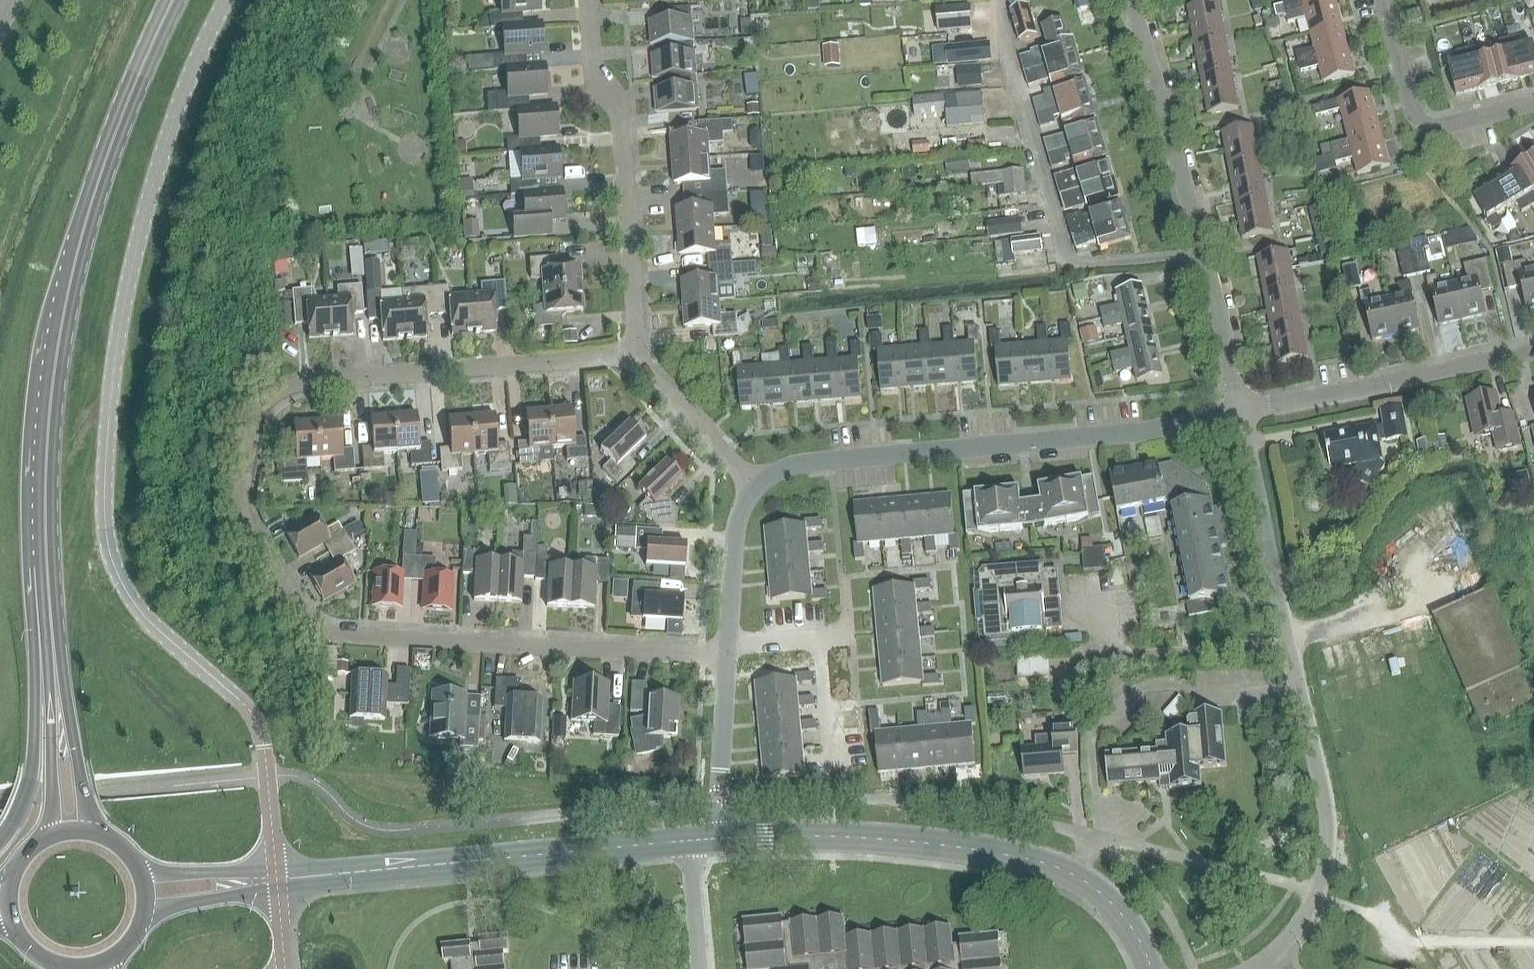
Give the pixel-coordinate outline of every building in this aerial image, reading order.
[(502,28),(502,27),(522,26),(521,12),(539,10),(539,0),(500,0),(501,13),(489,14),(490,29),(502,28)] [(1283,5),(1285,14),(1334,1),(1334,0),(1300,0),(1283,5)] [(1529,9),(1533,6),(1533,0),(1524,0),(1529,9)] [(1285,14),(1288,23),(1306,18),(1310,33),(1341,25),(1334,1),(1285,14)] [(820,2),(807,3),(808,11),(820,10),(820,9),(820,2)] [(1187,7),(1190,25),(1221,20),(1217,2),(1187,7)] [(1262,10),(1259,2),(1252,4),(1254,12),(1262,10)] [(1283,5),(1274,7),(1276,16),(1285,14),(1283,5)] [(938,31),(972,28),(970,6),(936,8),(938,31)] [(1019,42),(1037,37),(1028,6),(1010,11),(1019,42)] [(651,45),(660,44),(693,42),(690,7),(658,10),(659,21),(649,22),(651,45)] [(1408,23),(1422,19),(1419,9),(1405,13),(1408,23)] [(1266,21),(1268,30),(1281,26),(1278,17),(1266,21)] [(752,38),(751,19),(742,19),(743,39),(752,38)] [(1077,56),(1072,38),(1068,40),(1062,20),(1042,26),(1048,46),(1041,48),(1043,56),(1036,58),(1034,54),(1020,59),(1024,72),(1077,56)] [(1224,37),(1221,20),(1190,25),(1194,43),(1224,37)] [(540,24),(522,26),(502,27),(502,28),(504,55),(492,56),(493,71),(505,70),(505,69),(525,68),(524,54),(542,52),(540,24)] [(1296,53),(1298,62),(1347,50),(1341,25),(1310,33),(1314,49),(1296,53)] [(1514,26),(1507,27),(1510,38),(1517,36),(1514,26)] [(1519,79),(1520,79),(1519,78),(1533,75),(1533,49),(1533,44),(1521,47),(1518,36),(1517,36),(1510,38),(1508,38),(1519,79)] [(1228,55),(1224,37),(1194,43),(1197,61),(1228,55)] [(1501,52),(1490,55),(1498,85),(1519,79),(1508,38),(1498,41),(1501,52)] [(696,76),(693,42),(660,44),(661,55),(652,56),(654,79),(663,78),(696,76)] [(991,61),(990,42),(945,46),(947,64),(991,61)] [(838,47),(826,48),(828,68),(839,67),(838,47)] [(1476,47),(1466,49),(1477,90),(1498,85),(1490,55),(1479,58),(1476,47)] [(1477,90),(1466,49),(1456,52),(1459,63),(1448,66),(1455,95),(1476,90),(1477,90)] [(1347,50),(1298,62),(1300,72),(1318,67),(1323,83),(1354,75),(1347,50)] [(1231,73),(1228,55),(1197,61),(1201,78),(1231,73)] [(1077,56),(1024,72),(1028,87),(1040,83),(1039,80),(1049,77),(1051,84),(1083,74),(1077,56)] [(505,69),(505,70),(507,91),(486,93),(487,113),(517,111),(529,110),(528,96),(546,94),(544,66),(525,68),(505,69)] [(980,66),(964,67),(966,88),(982,87),(980,66)] [(1234,90),(1231,73),(1201,78),(1204,96),(1234,90)] [(696,76),(663,78),(664,89),(654,90),(656,113),(698,109),(696,76)] [(1052,88),(1044,91),(1046,95),(1032,99),(1036,114),(1089,97),(1084,79),(1052,88)] [(1234,90),(1204,96),(1208,114),(1238,109),(1234,90)] [(1340,110),(1344,125),(1375,117),(1369,92),(1319,105),(1320,106),(1313,108),(1315,116),(1340,110)] [(944,96),(946,127),(984,124),(981,93),(944,96)] [(1279,104),(1287,102),(1285,94),(1277,96),(1279,104)] [(1089,97),(1036,114),(1039,127),(1055,122),(1053,117),(1060,115),(1063,124),(1095,115),(1089,97)] [(1287,102),(1279,104),(1281,112),(1289,109),(1287,102)] [(759,115),(758,104),(746,105),(747,116),(759,115)] [(555,108),(529,110),(517,111),(518,138),(506,139),(507,154),(520,153),(520,152),(540,151),(539,137),(557,135),(555,108)] [(1289,109),(1281,112),(1283,119),(1291,117),(1289,109)] [(1293,125),(1291,117),(1283,119),(1285,127),(1293,125)] [(1382,141),(1375,117),(1344,125),(1348,140),(1330,145),(1332,154),(1382,141)] [(671,137),(672,161),(708,158),(707,144),(723,143),(723,133),(733,133),(732,120),(698,123),(698,135),(671,137)] [(1071,155),(1074,166),(1107,156),(1096,120),(1065,129),(1067,137),(1055,140),(1054,137),(1043,140),(1052,168),(1067,164),(1065,157),(1071,155)] [(1222,132),(1225,150),(1256,144),(1252,126),(1222,132)] [(912,143),(913,156),(930,154),(929,141),(912,143)] [(969,141),(969,153),(985,152),(985,141),(969,141)] [(1382,141),(1332,154),(1333,155),(1335,163),(1353,159),(1357,175),(1388,166),(1382,141)] [(1259,162),(1256,144),(1225,150),(1229,168),(1259,162)] [(1329,144),(1319,146),(1322,157),(1332,155),(1329,144)] [(558,149),(540,151),(520,152),(520,153),(522,180),(509,181),(510,196),(523,195),(523,194),(543,193),(542,179),(560,177),(558,149)] [(1324,157),(1313,160),(1315,169),(1335,163),(1333,155),(1324,157)] [(945,159),(946,174),(969,171),(968,156),(945,159)] [(708,158),(672,161),(674,184),(702,182),(703,194),(727,193),(725,171),(709,172),(708,158)] [(969,160),(970,171),(980,170),(979,159),(969,160)] [(1531,206),(1533,211),(1533,194),(1533,192),(1533,191),(1533,172),(1527,159),(1508,171),(1530,207),(1531,206)] [(1054,177),(1056,184),(1059,195),(1113,179),(1108,161),(1076,170),(1054,177)] [(1262,180),(1259,162),(1229,168),(1232,185),(1262,180)] [(794,177),(793,166),(782,167),(783,177),(794,177)] [(846,168),(846,177),(852,177),(856,172),(855,167),(846,168)] [(1024,170),(1003,172),(1004,184),(1025,182),(1024,170)] [(1508,171),(1490,182),(1505,208),(1515,202),(1521,212),(1530,207),(1508,171)] [(971,175),(972,188),(1004,185),(1004,184),(1003,172),(971,175)] [(458,179),(460,199),(474,198),(472,178),(458,179)] [(1064,213),(1079,209),(1118,197),(1113,179),(1059,195),(1064,213)] [(1266,197),(1262,180),(1232,185),(1235,203),(1266,197)] [(1004,184),(1004,185),(1005,196),(1025,194),(1026,194),(1025,182),(1004,184)] [(1496,214),(1505,208),(1490,182),(1471,193),(1492,229),(1501,224),(1496,214)] [(792,188),(780,189),(781,199),(793,198),(792,188)] [(551,235),(550,220),(563,219),(561,191),(543,193),(523,194),(523,195),(525,222),(512,223),(513,238),(551,235)] [(729,215),(727,193),(703,194),(704,206),(676,208),(678,232),(714,230),(713,216),(729,215)] [(1269,215),(1266,197),(1235,203),(1239,221),(1269,215)] [(1066,218),(1071,236),(1125,220),(1120,202),(1088,211),(1090,217),(1082,220),(1080,214),(1066,218)] [(1310,217),(1318,215),(1316,207),(1308,209),(1310,217)] [(768,224),(767,210),(750,210),(751,225),(768,224)] [(1269,215),(1239,221),(1242,239),(1272,233),(1269,215)] [(1318,215),(1310,217),(1312,225),(1320,222),(1318,215)] [(1024,234),(1022,218),(988,223),(990,238),(1004,236),(1024,234)] [(1125,220),(1071,236),(1075,250),(1088,246),(1087,242),(1096,239),(1099,248),(1131,238),(1131,237),(1130,238),(1125,220)] [(462,221),(463,226),(463,236),(463,239),(479,238),(478,221),(462,221)] [(1320,222),(1312,225),(1314,232),(1322,230),(1320,222)] [(772,247),(771,228),(763,229),(764,248),(772,247)] [(1469,228),(1445,233),(1449,249),(1480,242),(1469,228)] [(715,244),(714,230),(678,232),(679,256),(707,254),(708,266),(732,264),(731,243),(715,244)] [(1322,230),(1314,232),(1317,240),(1324,238),(1322,230)] [(1510,244),(1514,243),(1520,240),(1516,230),(1510,232),(1507,238),(1510,244)] [(1013,255),(1042,251),(1040,237),(1011,241),(1013,255)] [(1324,238),(1317,240),(1319,248),(1327,246),(1324,238)] [(1426,238),(1409,242),(1411,252),(1424,249),(1429,248),(1426,238)] [(1011,241),(1002,242),(1005,264),(1014,263),(1013,255),(1011,241)] [(375,253),(374,242),(362,243),(363,254),(375,253)] [(361,257),(360,246),(343,247),(344,259),(361,257)] [(1329,253),(1327,246),(1319,248),(1321,256),(1327,254),(1329,253)] [(292,248),(272,250),(273,262),(292,261),(292,248)] [(777,261),(776,248),(762,250),(763,263),(777,261)] [(1509,248),(1495,251),(1498,268),(1502,267),(1502,266),(1512,264),(1509,248)] [(1411,252),(1416,275),(1429,272),(1424,249),(1411,252)] [(1257,257),(1260,275),(1291,269),(1287,251),(1257,257)] [(1403,278),(1416,275),(1411,252),(1398,254),(1403,278)] [(1327,254),(1321,256),(1323,263),(1329,261),(1327,254)] [(542,280),(543,292),(580,289),(579,267),(557,269),(556,256),(528,258),(530,278),(542,280)] [(1453,284),(1462,321),(1485,316),(1479,292),(1492,289),(1486,260),(1463,265),(1466,281),(1453,284)] [(1502,266),(1502,267),(1508,290),(1521,287),(1526,310),(1533,308),(1533,269),(1527,271),(1525,261),(1512,264),(1502,266)] [(758,275),(757,262),(742,263),(743,276),(758,275)] [(719,302),(735,301),(732,264),(708,266),(709,278),(681,280),(683,304),(719,302)] [(1348,291),(1361,288),(1355,264),(1342,267),(1348,291)] [(1294,287),(1291,269),(1260,275),(1263,293),(1294,287)] [(380,304),(379,292),(378,274),(374,270),(364,271),(366,293),(368,321),(381,320),(382,341),(404,339),(401,302),(380,304)] [(1439,326),(1462,321),(1453,284),(1439,287),(1437,275),(1425,278),(1428,291),(1430,290),(1439,326)] [(808,279),(809,294),(821,293),(819,279),(808,279)] [(281,280),(271,281),(272,293),(277,293),(278,302),(283,301),(292,301),(292,292),(285,292),(284,280),(281,280)] [(1387,299),(1395,336),(1419,331),(1410,295),(1412,295),(1409,281),(1398,284),(1400,296),(1387,299)] [(504,282),(490,283),(479,284),(480,295),(470,296),(473,334),(495,332),(494,311),(506,310),(504,282)] [(361,285),(347,286),(337,287),(338,299),(327,300),(330,337),(352,335),(351,314),(363,313),(361,285)] [(1084,285),(1072,288),(1075,299),(1087,296),(1084,285)] [(451,335),(473,334),(470,296),(449,298),(448,286),(435,287),(437,315),(449,314),(451,335)] [(1100,309),(1102,319),(1146,309),(1141,286),(1116,292),(1119,305),(1100,309)] [(437,315),(435,287),(400,290),(401,302),(404,339),(426,337),(425,316),(437,315)] [(1297,305),(1294,287),(1263,293),(1267,310),(1297,305)] [(312,289),(292,291),(292,292),(292,301),(294,324),(307,323),(308,339),(330,337),(327,300),(317,301),(312,289)] [(580,289),(543,292),(544,304),(532,308),(534,328),(562,326),(561,313),(582,312),(580,289)] [(1395,336),(1387,299),(1373,302),(1371,290),(1359,293),(1362,306),(1364,305),(1372,341),(1395,336)] [(740,336),(749,329),(752,328),(750,317),(749,314),(736,320),(736,314),(720,316),(719,302),(683,304),(685,328),(713,326),(714,338),(740,336)] [(292,328),(289,303),(275,304),(277,329),(292,328)] [(1301,322),(1297,305),(1267,310),(1270,328),(1301,322)] [(1151,331),(1146,309),(1102,319),(1104,329),(1123,324),(1126,337),(1151,331)] [(750,317),(752,328),(765,319),(761,312),(750,317)] [(978,312),(966,313),(967,327),(976,326),(979,326),(978,312)] [(868,330),(877,329),(876,316),(867,317),(868,330)] [(778,320),(762,321),(761,321),(762,331),(779,329),(778,320)] [(1349,328),(1347,320),(1339,322),(1342,330),(1349,328)] [(1304,340),(1301,322),(1270,328),(1273,346),(1304,340)] [(1043,343),(1046,383),(1071,381),(1068,341),(1071,341),(1070,325),(1060,325),(1062,341),(1047,343),(1043,343)] [(949,345),(953,384),(977,382),(974,343),(978,343),(976,326),(967,327),(968,343),(954,344),(949,345)] [(1038,343),(1019,345),(1022,385),(1046,383),(1043,343),(1047,343),(1046,326),(1037,327),(1038,343)] [(944,345),(930,346),(925,347),(929,386),(953,384),(949,345),(954,344),(952,328),(943,329),(944,345)] [(1092,328),(1081,331),(1084,344),(1095,341),(1092,328)] [(1352,336),(1349,328),(1342,330),(1344,338),(1352,336)] [(920,347),(901,349),(905,388),(929,386),(925,347),(930,346),(929,330),(919,331),(920,347)] [(998,387),(1022,385),(1019,345),(1000,346),(999,330),(989,331),(991,348),(994,347),(998,387)] [(576,343),(575,331),(565,331),(565,343),(576,343)] [(1157,353),(1151,331),(1126,337),(1129,350),(1110,354),(1112,363),(1157,353)] [(880,390),(905,388),(901,349),(883,350),(881,334),(872,335),(873,351),(877,351),(880,390)] [(1354,344),(1352,336),(1344,338),(1346,346),(1354,344)] [(1304,340),(1273,346),(1277,364),(1307,358),(1304,340)] [(833,360),(836,400),(861,398),(857,359),(861,358),(860,342),(850,343),(852,359),(837,360),(833,360)] [(828,361),(813,362),(809,362),(812,402),(836,400),(833,360),(837,360),(836,344),(826,345),(828,361)] [(1354,344),(1346,346),(1348,354),(1356,351),(1354,344)] [(804,363),(789,364),(785,364),(788,404),(812,402),(809,362),(813,362),(812,346),(802,347),(804,363)] [(780,365),(761,366),(764,406),(788,404),(785,364),(789,364),(788,348),(779,349),(780,365)] [(740,408),(764,406),(761,366),(742,368),(741,352),(731,353),(733,369),(736,369),(740,408)] [(1157,353),(1112,363),(1114,373),(1134,369),(1137,382),(1162,376),(1157,353)] [(1519,449),(1517,442),(1511,414),(1499,416),(1494,393),(1467,399),(1476,438),(1494,434),(1499,454),(1519,449)] [(1406,435),(1400,406),(1380,410),(1383,425),(1375,427),(1374,424),(1323,435),(1330,464),(1353,459),(1354,464),(1357,463),(1357,467),(1356,467),(1351,475),(1370,488),(1385,465),(1381,463),(1380,463),(1379,458),(1381,458),(1378,440),(1385,438),(1386,439),(1406,435)] [(548,410),(551,448),(565,446),(566,461),(587,459),(585,437),(574,438),(571,409),(548,410)] [(538,449),(551,448),(548,410),(525,413),(527,442),(517,443),(519,465),(539,463),(538,449)] [(411,466),(420,466),(431,465),(429,443),(419,444),(416,414),(393,416),(396,453),(409,452),(411,466)] [(471,417),(474,454),(487,453),(488,467),(509,466),(507,444),(496,445),(494,415),(471,417)] [(382,454),(396,453),(393,416),(370,418),(372,447),(361,448),(363,470),(383,468),(382,454)] [(460,455),(474,454),(471,417),(448,419),(450,449),(439,450),(441,471),(448,471),(456,470),(461,470),(460,455)] [(316,422),(319,459),(333,458),(334,473),(354,471),(352,449),(342,450),(339,420),(316,422)] [(305,460),(319,459),(316,422),(292,424),(295,457),(278,459),(280,483),(307,481),(305,460)] [(626,457),(644,440),(628,423),(599,450),(610,460),(601,469),(615,484),(635,466),(626,457)] [(1448,452),(1446,437),(1432,440),(1434,454),(1448,452)] [(1434,456),(1431,439),(1416,442),(1419,459),(1434,456)] [(676,527),(677,510),(663,496),(681,479),(665,462),(637,488),(646,499),(637,507),(655,526),(676,527)] [(1217,597),(1229,595),(1220,548),(1226,546),(1219,508),(1212,509),(1210,499),(1208,500),(1205,485),(1172,463),(1158,466),(1158,464),(1109,473),(1116,511),(1165,502),(1172,507),(1191,602),(1186,603),(1189,617),(1220,611),(1217,597)] [(422,471),(423,503),(440,503),(439,471),(422,471)] [(1509,476),(1512,489),(1528,486),(1525,473),(1509,476)] [(1030,503),(1034,528),(1066,522),(1066,523),(1067,523),(1067,522),(1100,516),(1093,477),(1060,482),(1060,481),(1059,481),(1059,483),(1038,487),(1040,502),(1030,503)] [(593,499),(591,482),(577,483),(579,500),(593,499)] [(996,491),(962,494),(966,534),(999,531),(1000,532),(1001,532),(1001,531),(1034,528),(1030,503),(1020,504),(1019,489),(997,491),(997,490),(996,490),(996,491)] [(272,494),(260,494),(260,505),(272,505),(272,494)] [(929,537),(934,537),(948,536),(950,552),(959,551),(958,534),(954,535),(950,495),(926,498),(929,537)] [(926,498),(902,500),(905,540),(910,539),(924,538),(926,554),(935,553),(934,537),(929,537),(926,498)] [(905,540),(902,500),(878,502),(882,542),(901,540),(902,556),(912,555),(910,539),(905,540)] [(863,543),(882,542),(878,502),(853,504),(857,544),(853,544),(855,560),(864,559),(863,543)] [(585,506),(585,516),(595,516),(595,506),(587,506),(585,506)] [(285,525),(279,514),(269,520),(275,531),(285,525)] [(323,544),(328,553),(349,541),(343,531),(328,539),(315,516),(284,533),(298,558),(323,544)] [(765,528),(767,552),(807,549),(807,544),(805,530),(821,528),(820,519),(804,520),(804,524),(765,528)] [(357,521),(342,530),(343,531),(349,541),(364,533),(357,521)] [(661,531),(635,529),(615,528),(614,549),(646,550),(645,565),(670,567),(684,568),(685,544),(661,542),(661,531)] [(403,534),(402,557),(414,557),(415,535),(403,534)] [(511,553),(511,563),(499,562),(497,602),(520,603),(521,577),(534,578),(536,547),(537,537),(522,536),(522,553),(511,553)] [(349,541),(328,553),(333,563),(309,577),(323,601),(354,583),(340,560),(355,552),(349,541)] [(822,543),(807,544),(807,549),(767,552),(769,576),(809,573),(807,554),(823,552),(822,543)] [(536,547),(534,578),(534,580),(547,581),(546,607),(570,608),(572,568),(549,567),(550,557),(546,557),(546,547),(536,547)] [(1105,569),(1103,547),(1081,549),(1083,571),(1105,569)] [(497,602),(499,562),(476,561),(477,551),(462,551),(461,574),(474,575),(473,601),(497,602)] [(1513,551),(1503,555),(1507,563),(1516,558),(1513,551)] [(413,581),(414,557),(402,557),(401,573),(374,572),(372,607),(400,609),(402,580),(413,581)] [(435,558),(414,557),(413,581),(424,582),(422,610),(450,612),(452,576),(434,575),(435,558)] [(1516,558),(1507,563),(1510,570),(1520,566),(1516,558)] [(584,559),(584,569),(572,568),(570,608),(593,609),(594,583),(608,584),(609,560),(584,559)] [(1059,597),(1058,581),(1057,581),(1046,572),(1046,571),(1043,571),(1043,564),(984,569),(980,573),(982,592),(975,592),(977,621),(984,620),(986,639),(990,642),(1047,637),(1046,629),(1051,629),(1051,628),(1060,617),(1061,617),(1060,601),(1061,599),(1059,597)] [(1520,566),(1510,570),(1514,577),(1523,573),(1520,566)] [(670,567),(670,579),(683,580),(684,568),(670,567)] [(809,573),(769,576),(771,601),(811,597),(811,601),(828,600),(827,590),(811,592),(809,573)] [(1510,579),(1499,584),(1504,595),(1515,589),(1510,579)] [(874,589),(876,614),(916,610),(915,606),(914,591),(930,590),(929,580),(913,582),(913,586),(874,589)] [(1527,580),(1517,584),(1521,592),(1530,587),(1527,580)] [(611,599),(621,600),(626,600),(627,581),(621,581),(612,581),(611,599)] [(681,621),(682,598),(658,596),(658,584),(632,583),(630,618),(666,620),(681,621)] [(1499,584),(1488,589),(1493,600),(1504,595),(1499,584)] [(1530,587),(1521,592),(1524,599),(1533,594),(1530,587)] [(1488,589),(1478,594),(1483,605),(1493,600),(1488,589)] [(1478,594),(1467,600),(1472,610),(1483,605),(1478,594)] [(1524,599),(1528,606),(1533,603),(1533,595),(1533,594),(1524,599)] [(1467,600),(1456,605),(1461,615),(1472,610),(1467,600)] [(931,604),(915,606),(916,610),(876,614),(878,638),(918,634),(917,630),(916,615),(932,614),(931,604)] [(1456,605),(1445,610),(1450,621),(1461,615),(1456,605)] [(666,620),(666,636),(680,637),(681,621),(666,620)] [(933,628),(917,630),(918,634),(878,638),(880,662),(920,658),(918,639),(934,638),(933,628)] [(1034,657),(1016,657),(1017,679),(1034,679),(1034,657)] [(920,658),(880,662),(883,686),(922,683),(922,686),(939,685),(938,675),(922,677),(920,658)] [(336,673),(337,673),(344,673),(345,662),(337,662),(336,673)] [(408,705),(409,670),(396,669),(395,692),(385,692),(386,676),(351,674),(349,719),(384,720),(385,704),(408,705)] [(755,682),(757,707),(797,703),(798,708),(814,707),(813,697),(797,699),(795,684),(811,683),(811,673),(794,675),(795,678),(755,682)] [(539,743),(541,699),(517,698),(518,680),(495,679),(494,708),(506,708),(504,742),(539,743)] [(619,707),(619,706),(608,706),(609,684),(572,682),(570,721),(593,722),(592,736),(618,737),(618,728),(619,707)] [(678,698),(645,696),(646,683),(631,682),(629,712),(644,713),(644,717),(632,718),(636,752),(661,750),(662,738),(676,738),(678,698)] [(1077,700),(1076,685),(1068,685),(1069,701),(1077,700)] [(477,749),(479,717),(462,716),(463,695),(432,693),(429,738),(459,739),(459,748),(477,749)] [(1179,695),(1176,699),(1183,706),(1186,702),(1179,695)] [(1069,701),(1066,701),(1067,713),(1079,713),(1078,700),(1077,700),(1069,701)] [(799,722),(798,708),(797,703),(757,707),(760,731),(799,727),(800,732),(816,731),(815,721),(799,722)] [(947,727),(950,766),(975,764),(971,725),(975,724),(974,708),(964,709),(965,725),(951,726),(947,727)] [(942,727),(927,728),(923,729),(926,769),(950,766),(947,727),(951,726),(950,710),(940,711),(942,727)] [(918,729),(899,731),(902,771),(926,769),(923,729),(927,728),(926,712),(916,713),(918,729)] [(1200,768),(1226,766),(1221,713),(1190,716),(1190,720),(1187,723),(1187,727),(1191,729),(1191,733),(1165,735),(1165,742),(1155,743),(1156,750),(1105,754),(1107,786),(1158,782),(1159,789),(1201,786),(1200,768)] [(878,773),(902,771),(899,731),(880,733),(879,717),(869,718),(871,734),(874,734),(878,773)] [(561,732),(561,718),(552,718),(552,731),(561,732)] [(1062,755),(1076,754),(1074,724),(1051,726),(1052,736),(1035,737),(1035,748),(1021,749),(1023,777),(1063,774),(1062,755)] [(802,751),(800,732),(799,727),(760,731),(762,755),(802,751)] [(802,751),(762,755),(764,779),(803,776),(804,779),(820,778),(819,768),(803,770),(802,751)] [(997,933),(960,936),(961,946),(953,946),(951,928),(846,938),(844,918),(789,923),(789,924),(781,925),(781,916),(743,919),(748,968),(1001,968),(997,933)] [(503,953),(508,952),(507,935),(479,938),(480,945),(470,946),(469,943),(442,945),(444,962),(450,962),(451,968),(505,968),(503,953)]
